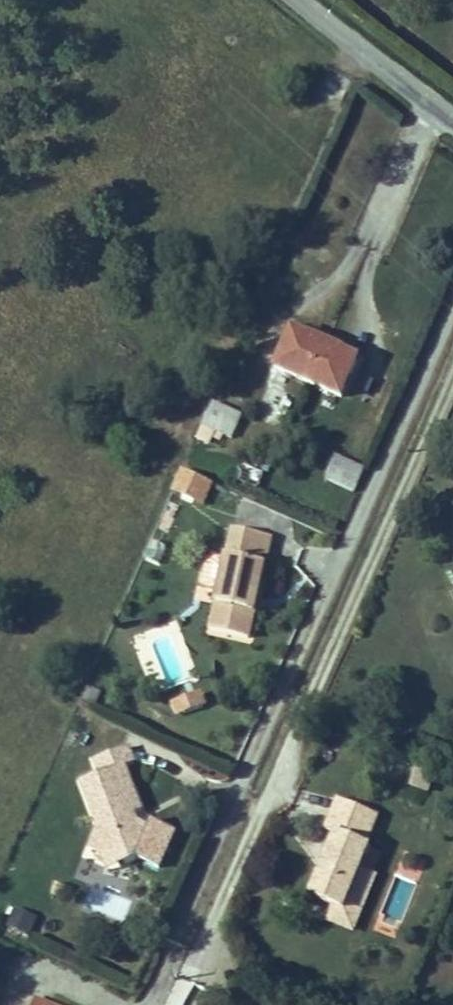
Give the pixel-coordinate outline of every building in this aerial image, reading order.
[(309,337),(308,339),(293,332),(276,368),(309,382),(324,348),(326,344),(309,337)] [(324,348),(309,382),(339,396),(356,360),(340,353),(341,351),(326,344),(324,348)] [(242,415),(214,401),(203,424),(232,437),(242,415)] [(334,454),(324,478),(354,491),(364,467),(334,454)] [(171,494),(188,501),(199,477),(182,469),(171,494)] [(167,502),(185,509),(188,501),(171,494),(167,502)] [(233,528),(211,628),(248,636),(255,604),(250,603),(251,596),(256,597),(270,537),(233,528)] [(197,699),(184,705),(187,714),(201,709),(197,699)] [(187,714),(184,705),(176,707),(180,717),(187,714)] [(98,849),(126,863),(130,865),(133,860),(151,823),(136,816),(134,809),(143,806),(126,764),(134,760),(127,743),(94,756),(101,773),(82,780),(100,825),(90,845),(98,849)] [(321,829),(332,834),(323,855),(328,857),(322,869),(317,867),(306,893),(330,904),(325,914),(338,919),(360,870),(371,846),(364,843),(376,816),(335,798),(321,829)] [(165,830),(151,823),(133,860),(142,857),(153,852),(165,830)] [(106,870),(126,863),(98,849),(106,870)] [(323,855),(317,867),(322,869),(328,857),(323,855)] [(360,870),(338,919),(349,924),(372,875),(360,870)] [(28,936),(37,916),(14,907),(5,927),(28,936)]
